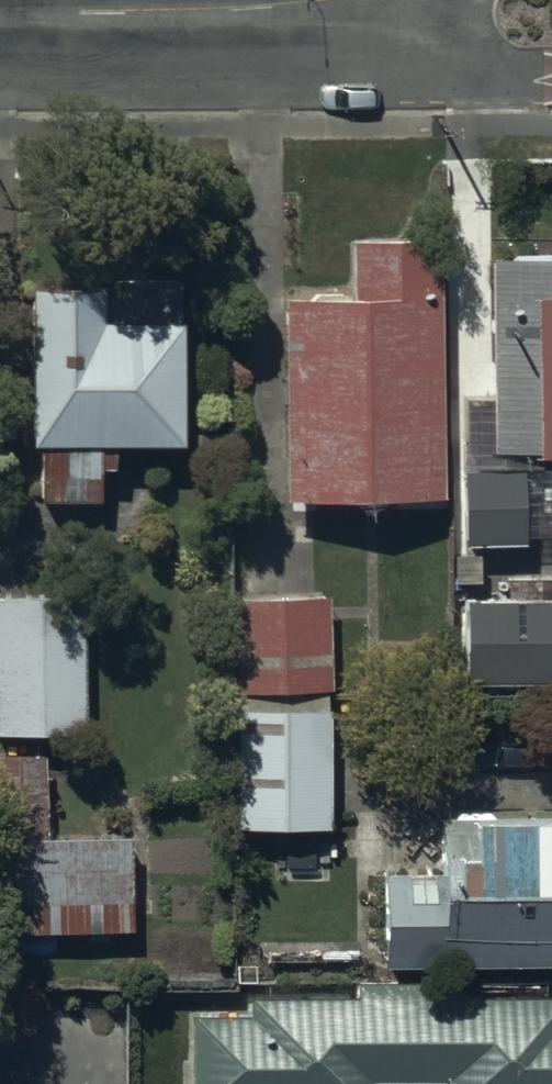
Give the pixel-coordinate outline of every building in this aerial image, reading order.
[(348,289),(281,290),(284,495),(439,492),(435,233),(347,235),(348,289)] [(488,252),(490,449),(551,448),(551,252),(488,252)] [(104,279),(29,279),(29,440),(40,439),(40,497),(97,497),(97,463),(111,463),(111,438),(179,438),(178,317),(176,317),(176,275),(113,275),(113,293),(103,293),(104,279)] [(529,474),(469,474),(470,547),(530,546),(529,474)] [(325,592),(232,595),(235,690),(328,687),(325,592)] [(0,595),(0,730),(87,728),(84,593),(0,595)] [(465,597),(465,681),(551,681),(551,598),(465,597)] [(328,705),(237,706),(239,826),(329,825),(328,705)] [(0,748),(0,924),(128,922),(127,825),(44,825),(44,748),(0,748)] [(439,814),(439,869),(382,869),(384,962),(551,959),(551,812),(439,814)] [(430,995),(430,982),(357,983),(358,994),(249,995),(249,1012),(188,1012),(188,1083),(371,1083),(371,1082),(447,1081),(447,1083),(551,1083),(551,994),(430,995)]
